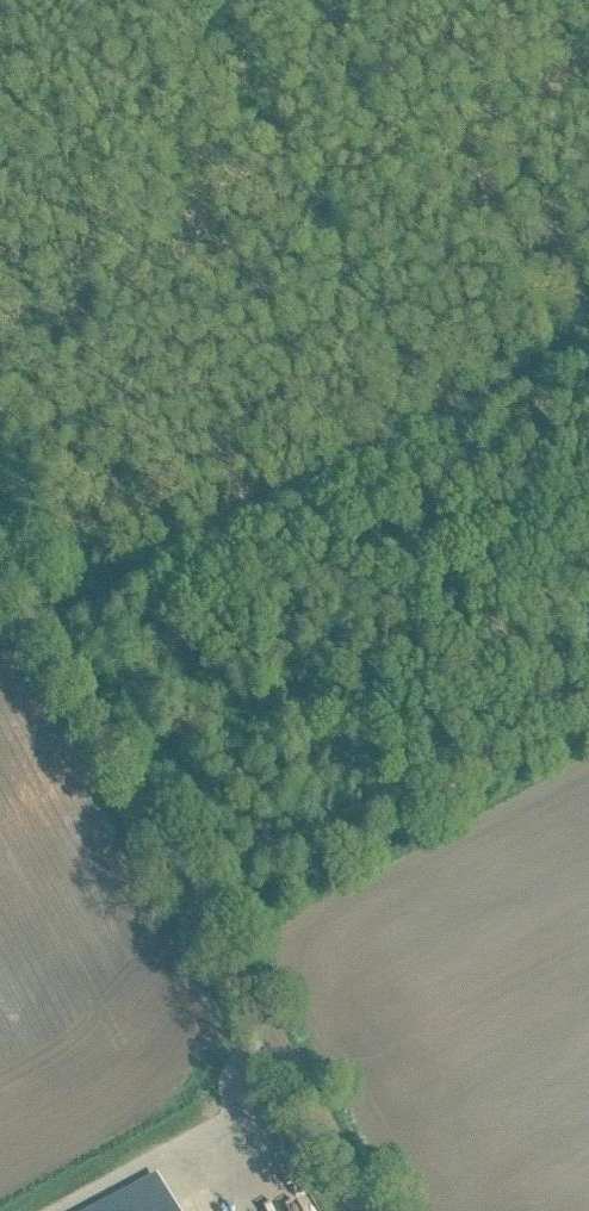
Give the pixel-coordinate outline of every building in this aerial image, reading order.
[(152,1170),(76,1210),(175,1210),(152,1170)]
